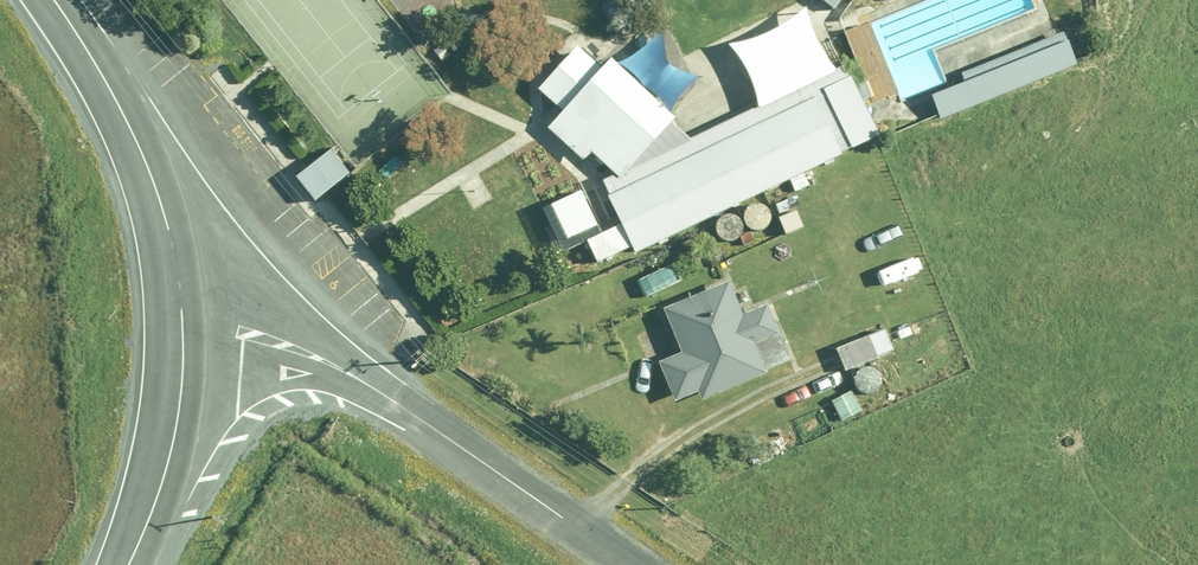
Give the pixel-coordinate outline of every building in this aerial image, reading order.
[(830,14),(840,0),(811,0),(830,14)] [(546,102),(532,118),(604,183),(667,113),(571,27),(523,81),(546,102)] [(1046,40),(922,95),(934,122),(1058,67),(1046,40)] [(598,188),(628,252),(876,138),(846,73),(598,188)] [(658,313),(677,354),(653,366),(670,403),(692,393),(695,401),(785,360),(761,307),(738,318),(722,283),(658,313)] [(888,350),(878,331),(832,354),(841,373),(871,358),(888,350)]
